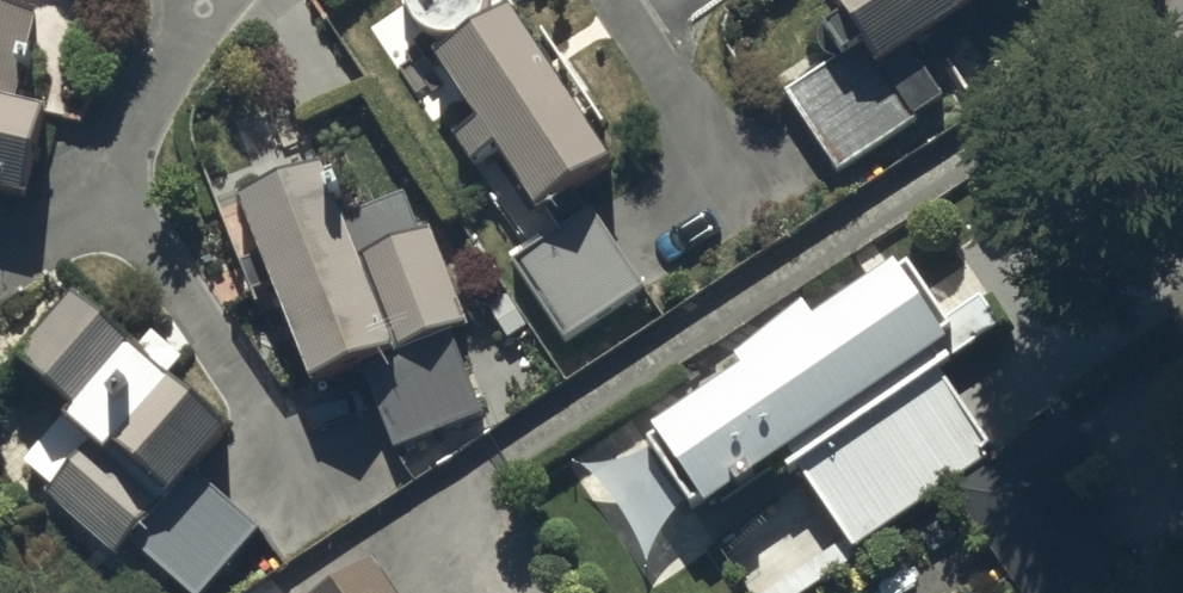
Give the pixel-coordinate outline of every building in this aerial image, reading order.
[(570,357),(650,304),(589,213),(621,192),(517,36),(496,49),(488,37),(492,26),(493,15),(494,3),(492,0),(414,0),(412,7),(411,22),(419,38),(426,46),(436,52),(449,55),(461,55),(469,67),(443,84),(484,145),(463,159),(480,185),(502,171),(557,253),(518,279),(570,357)] [(843,184),(949,114),(920,71),(1027,0),(863,0),(838,17),(866,59),(792,108),(843,184)] [(34,224),(55,135),(19,127),(43,25),(0,15),(0,216),(34,224)] [(398,463),(486,429),(455,347),(473,340),(435,242),(423,246),(408,207),(346,231),(330,193),(247,225),(264,270),(245,277),(257,307),(277,300),(320,409),(369,390),(398,463)] [(939,385),(1005,340),(986,312),(947,339),(914,291),(824,352),(814,337),(744,384),(753,398),(655,465),(702,534),(708,529),(714,538),(799,480),(857,566),(997,471),(939,385)] [(177,592),(221,592),(265,544),(206,492),(237,458),(85,323),(26,389),(68,426),(26,473),(58,501),(51,508),(125,574),(139,559),(177,592)] [(1018,592),(1104,592),(1131,574),(1043,445),(956,504),(1018,592)] [(367,546),(299,592),(399,592),(367,546)]
